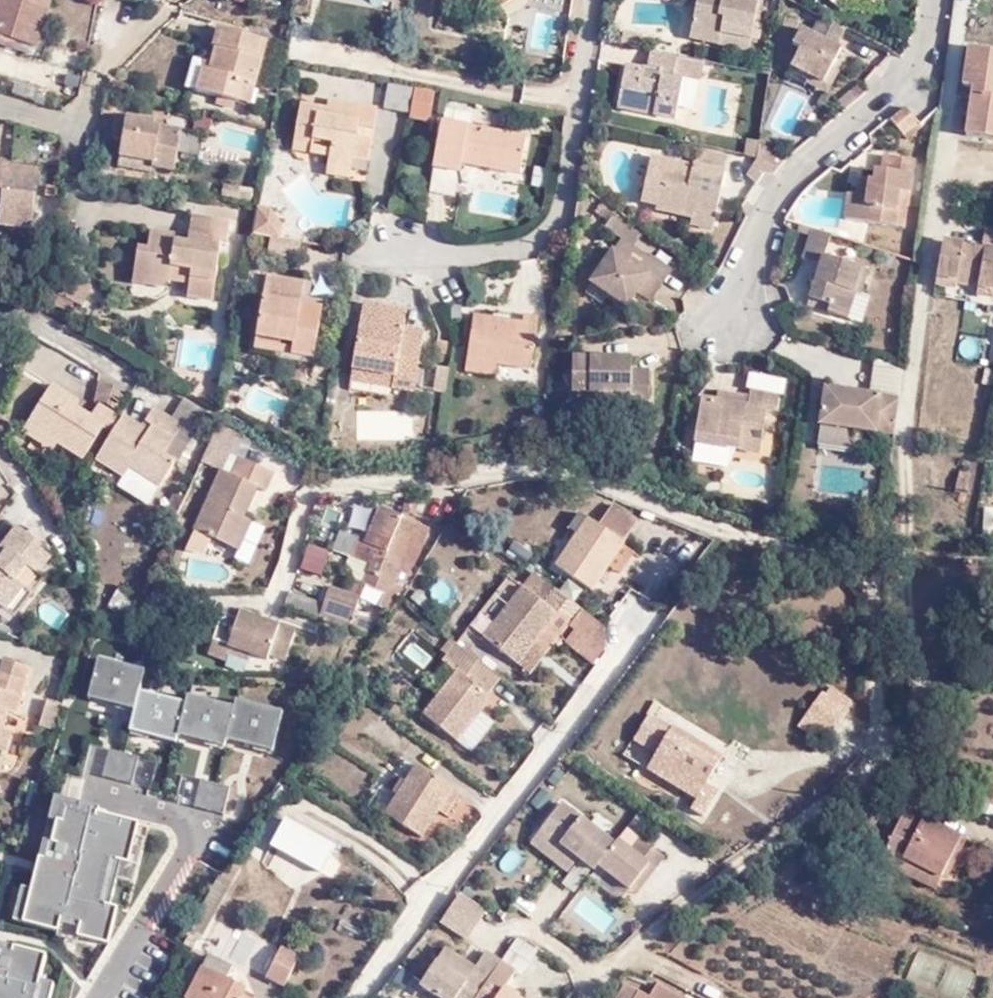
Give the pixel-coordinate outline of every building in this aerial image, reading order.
[(12,46),(16,37),(40,45),(53,0),(0,0),(0,43),(12,46)] [(387,0),(329,0),(385,9),(387,0)] [(511,9),(504,0),(488,0),(499,17),(511,9)] [(511,9),(525,0),(504,0),(511,9)] [(703,1),(699,0),(698,14),(700,15),(699,23),(697,22),(694,39),(724,46),(726,38),(754,43),(761,11),(733,5),(734,0),(704,0),(703,1)] [(554,44),(554,12),(535,12),(535,44),(554,44)] [(838,54),(847,39),(823,26),(814,38),(805,33),(797,50),(805,55),(793,72),(811,82),(833,94),(841,79),(833,74),(845,59),(838,54)] [(195,64),(186,95),(250,112),(254,94),(250,92),(263,48),(226,37),(220,51),(214,50),(207,68),(195,64)] [(724,46),(753,51),(754,43),(726,38),(724,46)] [(654,54),(653,58),(677,63),(678,60),(654,54)] [(677,63),(653,58),(649,69),(664,73),(664,79),(652,88),(641,87),(642,74),(626,69),(618,104),(657,112),(656,119),(675,123),(685,83),(674,80),(677,63)] [(176,93),(186,95),(195,64),(185,61),(176,93)] [(966,64),(960,104),(969,104),(961,154),(992,159),(992,69),(966,64)] [(833,94),(811,82),(807,89),(829,100),(833,94)] [(414,96),(388,92),(384,117),(409,122),(414,96)] [(436,100),(414,96),(409,122),(409,126),(431,130),(436,100)] [(657,112),(618,104),(617,110),(656,119),(657,112)] [(332,173),(355,176),(357,165),(373,166),(382,119),(332,111),(329,119),(306,114),(298,153),(317,156),(317,162),(334,165),(332,173)] [(925,134),(908,117),(891,132),(908,150),(925,134)] [(151,166),(151,173),(172,177),(181,139),(156,132),(155,126),(116,119),(111,145),(122,147),(120,160),(151,166)] [(516,181),(524,145),(442,131),(433,172),(462,179),(463,170),(516,181)] [(778,178),(795,162),(757,147),(755,154),(755,159),(758,162),(778,178)] [(696,171),(727,176),(730,161),(699,155),(696,171)] [(149,180),(151,173),(151,166),(120,160),(118,174),(149,180)] [(865,205),(858,204),(846,204),(845,228),(903,236),(912,166),(884,162),(882,178),(875,177),(874,187),(868,187),(865,205)] [(695,216),(718,221),(727,176),(696,171),(695,174),(650,165),(640,206),(656,210),(656,216),(694,224),(695,216)] [(35,202),(39,174),(0,170),(0,198),(35,202)] [(354,185),(355,176),(332,173),(331,182),(354,185)] [(860,186),(858,204),(865,205),(868,187),(860,186)] [(605,236),(619,217),(605,207),(593,226),(605,236)] [(716,235),(718,221),(695,216),(694,224),(692,229),(716,235)] [(630,252),(643,233),(619,217),(605,236),(618,245),(619,244),(630,252)] [(138,254),(130,289),(168,293),(170,287),(171,281),(189,285),(188,290),(186,303),(211,306),(221,248),(224,249),(227,229),(193,224),(187,251),(177,249),(179,242),(152,238),(148,255),(138,254)] [(981,228),(976,248),(960,246),(938,240),(929,287),(951,290),(952,286),(973,289),(972,296),(989,299),(992,283),(992,230),(981,228)] [(300,262),(303,240),(271,236),(269,257),(300,262)] [(826,267),(830,244),(810,238),(800,268),(818,273),(809,307),(828,312),(826,322),(848,329),(856,303),(860,305),(868,279),(826,267)] [(634,275),(645,262),(630,252),(619,244),(618,245),(586,289),(622,313),(633,295),(643,282),(634,275)] [(667,278),(645,262),(634,275),(643,282),(633,295),(648,305),(667,278)] [(72,295),(83,302),(89,307),(99,291),(67,272),(58,288),(64,292),(63,294),(65,296),(70,298),(72,295)] [(171,281),(170,287),(188,290),(189,285),(171,281)] [(290,348),(288,357),(314,362),(322,316),(300,313),(302,291),(267,284),(258,343),(290,348)] [(47,296),(60,304),(65,296),(63,294),(64,292),(58,288),(53,286),(47,296)] [(76,313),(83,302),(72,295),(70,298),(65,296),(60,304),(76,313)] [(828,312),(809,307),(806,316),(826,322),(828,312)] [(385,324),(386,314),(368,310),(356,374),(397,382),(394,396),(415,400),(426,350),(424,339),(406,335),(408,328),(385,324)] [(410,318),(386,314),(385,324),(408,328),(410,318)] [(465,365),(495,370),(527,375),(534,322),(522,318),(519,328),(472,320),(465,365)] [(963,337),(960,356),(980,359),(983,340),(963,337)] [(257,352),(288,357),(290,348),(258,343),(257,352)] [(492,383),(495,370),(465,365),(462,381),(492,383)] [(871,405),(901,409),(905,375),(877,366),(871,405)] [(625,403),(626,417),(643,417),(643,382),(627,382),(626,369),(567,367),(566,402),(625,403)] [(397,382),(356,374),(354,388),(394,396),(397,382)] [(751,399),(774,404),(778,388),(750,383),(751,399)] [(86,459),(106,431),(118,415),(101,405),(99,407),(93,418),(77,408),(81,402),(54,386),(30,424),(62,444),(86,459)] [(118,415),(123,418),(134,400),(102,386),(97,405),(99,407),(101,405),(118,415)] [(760,419),(772,421),(774,404),(751,399),(745,398),(744,405),(742,415),(711,410),(695,407),(689,453),(728,458),(754,462),(758,437),(760,419)] [(854,440),(897,446),(901,409),(871,405),(827,399),(822,436),(854,440)] [(742,415),(744,405),(712,400),(711,410),(742,415)] [(566,417),(626,417),(625,403),(566,402),(566,417)] [(210,418),(188,407),(177,424),(187,429),(198,436),(210,418)] [(359,411),(358,439),(413,439),(413,412),(359,411)] [(187,429),(177,424),(159,413),(147,431),(129,421),(118,437),(102,462),(129,480),(134,472),(161,490),(177,468),(166,460),(187,429)] [(118,437),(129,421),(123,418),(118,415),(106,431),(118,437)] [(769,439),(772,421),(760,419),(758,437),(769,439)] [(54,452),(62,444),(30,424),(24,434),(54,452)] [(853,459),(854,440),(822,436),(819,457),(853,459)] [(728,467),(728,458),(689,453),(688,461),(728,467)] [(235,549),(246,522),(261,491),(269,494),(277,476),(243,463),(235,478),(226,474),(202,535),(219,542),(235,549)] [(417,500),(405,499),(404,515),(416,516),(417,500)] [(182,525),(190,505),(181,501),(173,521),(182,525)] [(768,516),(782,517),(783,506),(769,504),(768,516)] [(351,579),(348,587),(360,592),(359,596),(384,606),(390,593),(420,526),(378,509),(363,543),(359,540),(351,558),(368,564),(361,584),(351,579)] [(587,594),(604,571),(620,550),(636,527),(612,509),(596,526),(581,513),(567,530),(576,540),(553,571),(587,594)] [(255,526),(246,522),(235,549),(245,553),(255,526)] [(395,597),(406,580),(429,530),(420,526),(390,593),(395,597)] [(0,556),(0,606),(1,606),(10,613),(24,594),(18,588),(28,574),(36,578),(39,574),(44,577),(57,561),(44,552),(46,548),(22,530),(1,557),(0,556)] [(212,558),(219,542),(202,535),(193,555),(212,558)] [(527,563),(535,550),(514,539),(507,552),(527,563)] [(304,571),(323,576),(329,549),(310,545),(304,571)] [(620,550),(604,571),(616,581),(631,559),(620,550)] [(24,594),(36,578),(28,574),(18,588),(24,594)] [(550,592),(530,577),(522,588),(542,604),(550,592)] [(413,583),(400,600),(408,607),(420,590),(413,583)] [(360,592),(348,587),(344,596),(359,600),(358,603),(381,612),(384,606),(359,596),(360,592)] [(569,627),(579,612),(550,592),(542,604),(522,588),(481,640),(516,666),(531,646),(555,615),(566,625),(569,627)] [(359,600),(344,596),(329,591),(321,614),(349,623),(352,616),(358,603),(359,600)] [(142,602),(123,592),(110,618),(128,627),(142,602)] [(555,640),(596,669),(604,659),(601,628),(579,612),(569,627),(566,625),(555,640)] [(543,655),(555,640),(566,625),(555,615),(531,646),(543,655)] [(346,629),(370,638),(377,626),(372,624),(352,616),(349,623),(346,629)] [(229,651),(227,659),(247,666),(251,660),(266,664),(267,659),(283,664),(291,638),(240,620),(238,623),(220,617),(213,646),(229,651)] [(489,693),(500,678),(454,642),(444,657),(489,693)] [(224,668),(227,659),(229,651),(213,646),(209,662),(224,668)] [(531,646),(516,666),(527,675),(543,655),(531,646)] [(8,662),(4,675),(26,683),(31,669),(8,662)] [(422,714),(455,739),(479,710),(489,699),(456,671),(422,714)] [(4,675),(0,674),(0,758),(7,760),(14,735),(3,732),(9,712),(16,715),(26,683),(4,675)] [(234,702),(187,690),(177,725),(220,736),(223,727),(275,739),(282,707),(239,695),(234,702)] [(846,712),(821,696),(799,727),(812,738),(817,732),(829,740),(846,712)] [(51,731),(60,704),(46,699),(38,727),(51,731)] [(468,750),(492,721),(479,710),(455,739),(468,750)] [(704,784),(721,756),(671,729),(646,768),(696,797),(690,808),(701,817),(716,791),(704,784)] [(94,742),(85,771),(150,791),(159,761),(94,742)] [(456,797),(422,774),(385,819),(423,844),(456,797)] [(225,813),(231,785),(186,775),(180,803),(225,813)] [(32,883),(18,877),(9,912),(57,926),(59,917),(75,918),(75,930),(104,932),(114,900),(106,897),(119,851),(130,855),(139,813),(101,804),(100,794),(57,788),(45,815),(56,821),(53,836),(40,836),(32,883)] [(647,867),(628,852),(616,842),(613,845),(559,804),(532,839),(550,853),(556,844),(576,859),(592,872),(594,868),(627,892),(647,867)] [(321,876),(339,842),(288,815),(270,848),(321,876)] [(900,856),(937,871),(952,832),(915,818),(912,823),(893,816),(874,864),(894,871),(900,856)] [(183,830),(169,822),(142,869),(168,883),(175,873),(192,884),(204,864),(197,858),(201,853),(186,843),(187,839),(183,836),(179,840),(178,839),(183,830)] [(237,840),(225,831),(213,848),(225,857),(237,840)] [(550,853),(532,839),(527,846),(563,875),(576,859),(556,844),(550,853)] [(637,840),(628,852),(647,867),(627,892),(634,897),(663,859),(637,840)] [(931,886),(937,871),(900,856),(894,871),(931,886)] [(577,915),(613,929),(620,910),(584,896),(577,915)] [(465,943),(485,914),(460,897),(440,926),(465,943)] [(44,977),(38,970),(40,947),(0,937),(0,997),(43,997),(44,977)] [(68,960),(72,951),(54,945),(51,954),(68,960)] [(282,983),(297,956),(280,948),(265,974),(282,983)] [(501,964),(484,951),(473,968),(445,949),(419,988),(433,997),(476,997),(501,964)] [(974,972),(917,952),(906,981),(955,997),(965,997),(974,972)] [(238,990),(241,985),(201,962),(184,991),(198,997),(251,997),(238,990)] [(501,964),(476,997),(512,997),(503,991),(515,974),(501,964)] [(649,997),(672,997),(656,988),(649,997)] [(627,990),(622,997),(642,997),(627,990)]
